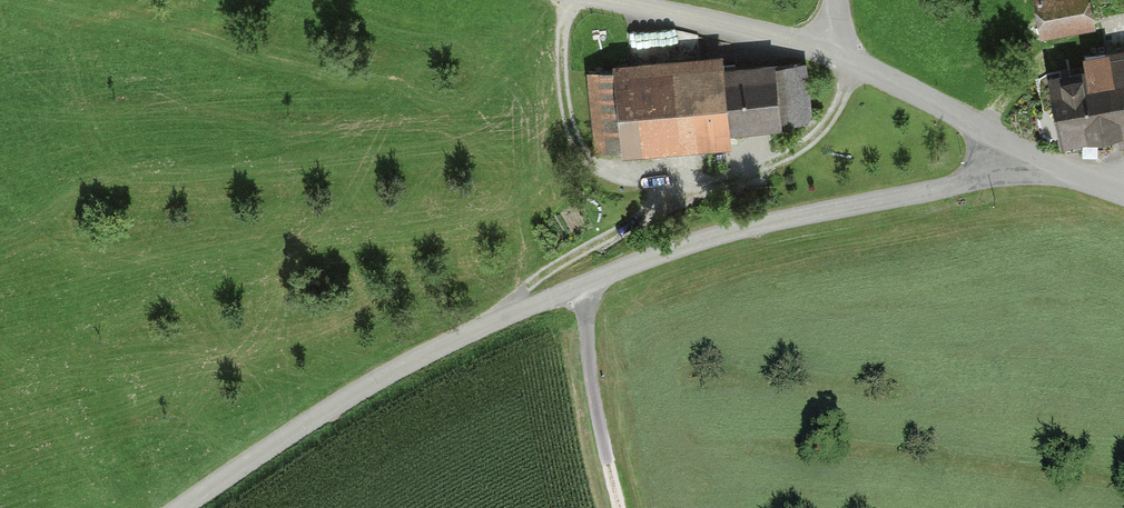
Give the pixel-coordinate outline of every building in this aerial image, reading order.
[(1097,0),(1045,0),(1051,37),(1102,29),(1097,0)] [(1092,55),(1094,68),(1057,75),(1070,144),(1123,134),(1123,49),(1092,55)] [(820,124),(814,61),(730,68),(729,53),(620,62),(620,69),(593,71),(600,151),(627,148),(628,155),(735,146),(734,131),(820,124)]
